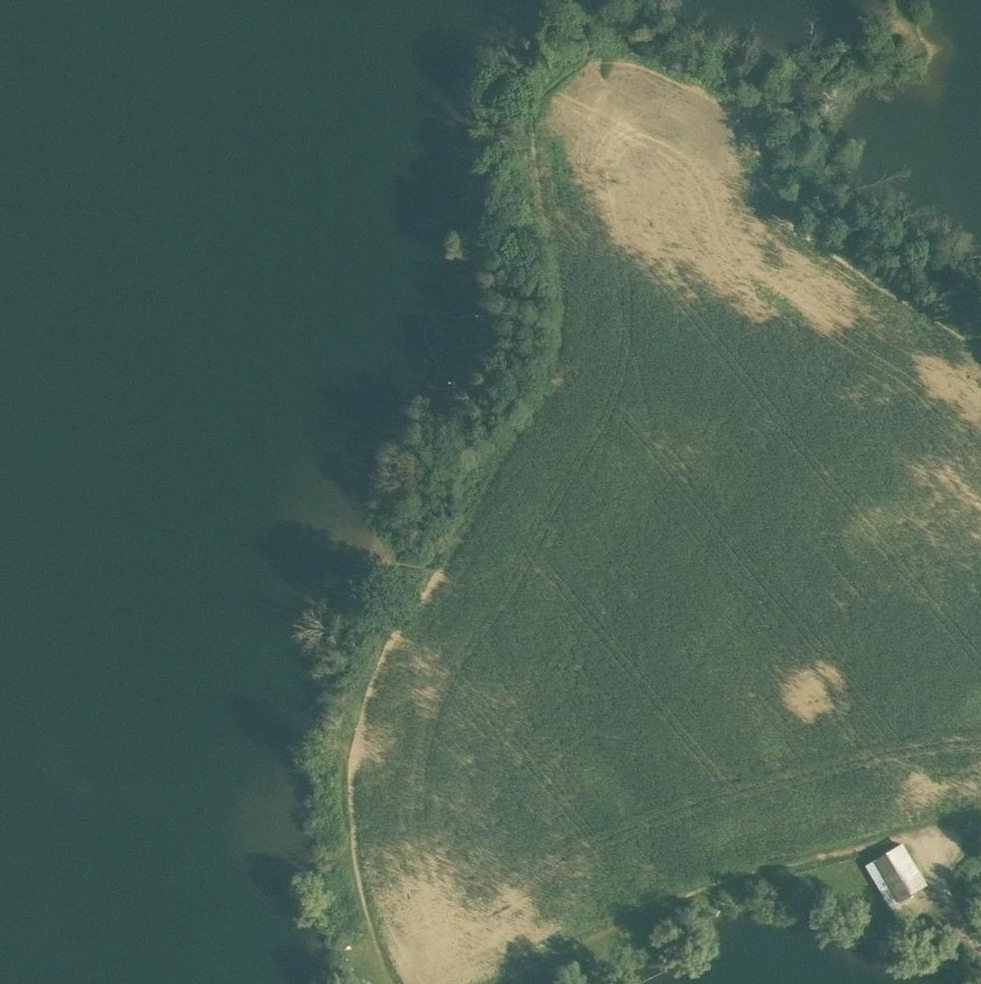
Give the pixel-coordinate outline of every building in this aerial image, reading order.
[(919,891),(906,867),(895,873),(908,897),(919,891)] [(908,897),(895,873),(884,879),(897,903),(908,897)]
